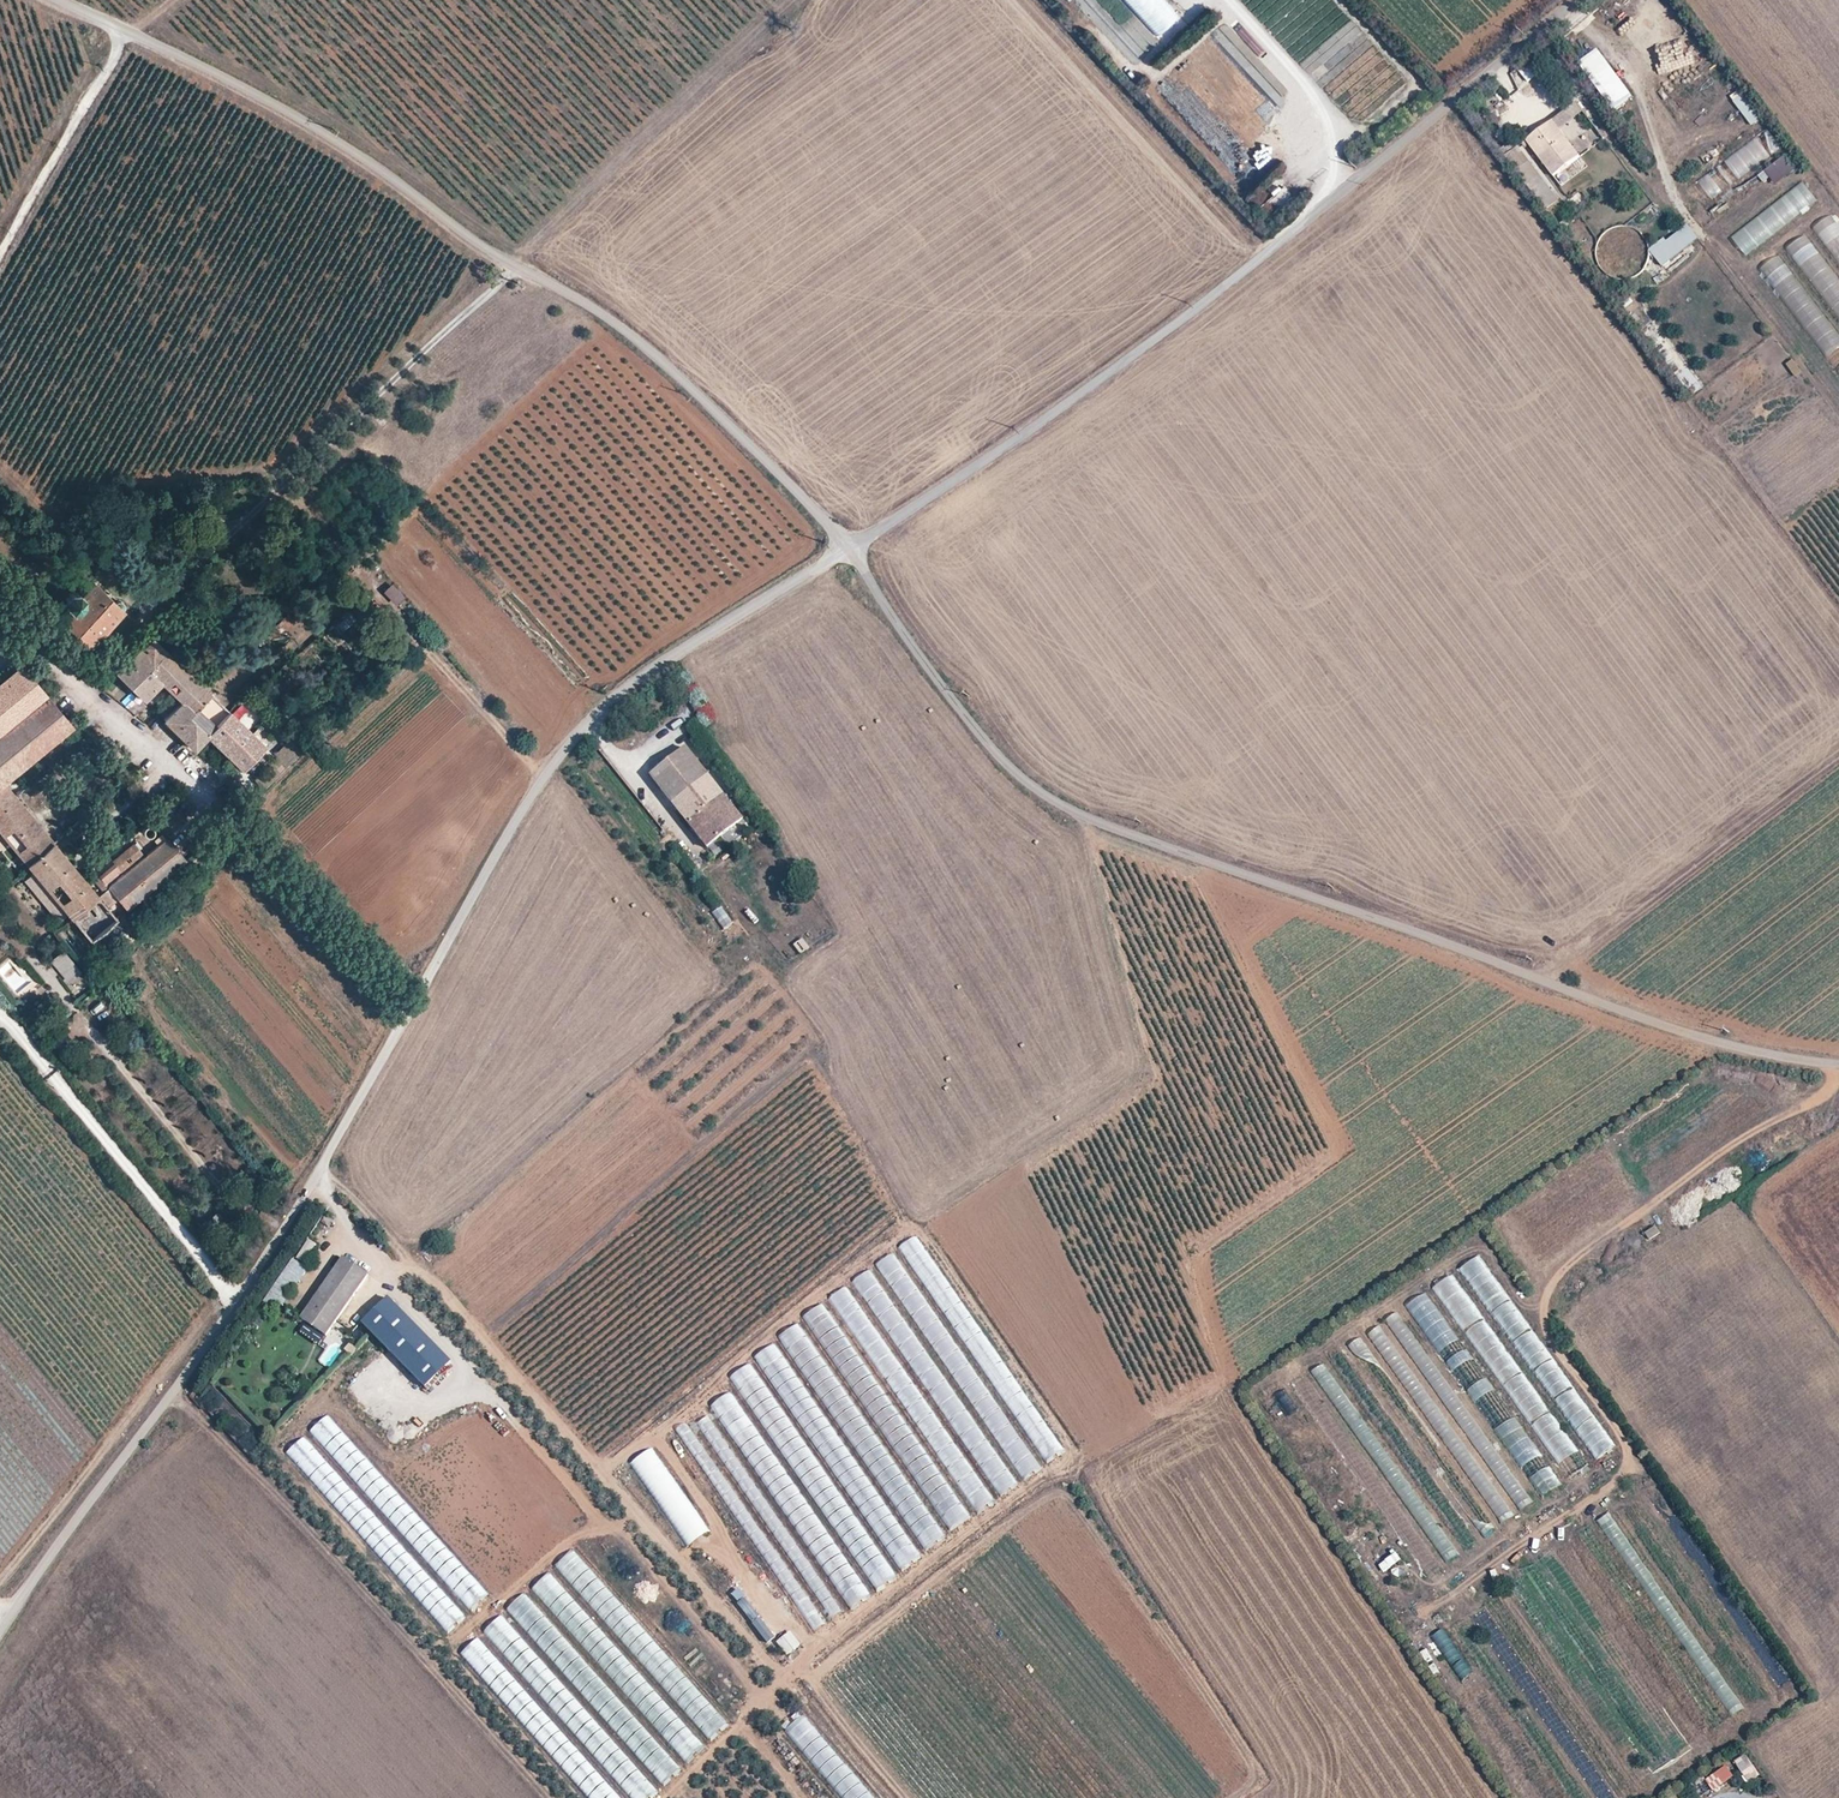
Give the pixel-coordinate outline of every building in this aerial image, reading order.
[(1147,26),(1137,34),(1138,36),(1123,49),(1132,59),(1155,39),(1153,37),(1179,14),(1166,0),(1123,0),(1147,26)] [(1241,64),(1253,52),(1225,22),(1213,34),(1241,64)] [(90,46),(102,53),(110,39),(94,29),(90,36),(94,38),(90,46)] [(1616,108),(1634,95),(1598,46),(1580,59),(1616,108)] [(1530,81),(1539,68),(1527,60),(1519,73),(1530,81)] [(1515,89),(1508,70),(1498,74),(1505,93),(1515,89)] [(1685,99),(1697,91),(1692,83),(1680,91),(1685,99)] [(1764,111),(1745,87),(1732,97),(1751,122),(1764,111)] [(1528,139),(1554,173),(1579,154),(1552,120),(1528,139)] [(1695,136),(1701,147),(1721,136),(1715,125),(1695,136)] [(1771,130),(1689,181),(1701,201),(1784,150),(1771,130)] [(1708,146),(1712,154),(1727,147),(1724,139),(1708,146)] [(1786,155),(1767,169),(1778,183),(1797,169),(1786,155)] [(1803,180),(1731,236),(1747,255),(1818,200),(1803,180)] [(1267,214),(1279,204),(1272,197),(1261,206),(1267,214)] [(1826,245),(1838,235),(1838,224),(1832,213),(1813,227),(1826,245)] [(1667,240),(1665,237),(1650,248),(1662,264),(1699,237),(1688,224),(1667,240)] [(1798,265),(1818,253),(1806,234),(1786,246),(1798,265)] [(1828,243),(1838,259),(1838,235),(1828,243)] [(1778,254),(1759,268),(1774,287),(1793,273),(1778,254)] [(1683,357),(1671,364),(1688,395),(1700,389),(1683,357)] [(1793,358),(1786,363),(1795,376),(1803,371),(1793,358)] [(382,588),(392,603),(402,596),(392,581),(382,588)] [(58,615),(88,645),(121,609),(93,582),(81,593),(76,592),(69,593),(64,598),(64,604),(66,608),(58,615)] [(115,670),(143,698),(161,680),(182,701),(199,683),(150,635),(115,670)] [(43,687),(19,658),(0,674),(0,723),(43,687)] [(163,718),(193,747),(208,733),(262,786),(285,764),(229,711),(199,683),(182,701),(163,718)] [(40,741),(49,752),(77,729),(43,687),(0,723),(0,775),(40,741)] [(229,711),(285,764),(303,748),(245,694),(229,711)] [(740,820),(683,748),(648,776),(704,848),(740,820)] [(26,857),(51,837),(12,790),(0,776),(0,826),(26,857)] [(26,857),(70,909),(94,889),(51,837),(26,857)] [(104,885),(123,908),(181,860),(162,837),(140,855),(104,885)] [(95,875),(104,885),(140,855),(131,845),(95,875)] [(70,909),(90,933),(114,912),(94,889),(70,909)] [(724,926),(732,919),(720,904),(712,911),(724,926)] [(793,942),(799,953),(809,948),(803,937),(793,942)] [(65,980),(79,970),(63,946),(48,956),(65,980)] [(1649,1237),(1659,1234),(1657,1226),(1646,1229),(1649,1237)] [(903,1242),(1042,1465),(1060,1454),(920,1231),(903,1242)] [(305,1262),(316,1243),(307,1237),(296,1257),(305,1262)] [(876,1262),(926,1339),(938,1331),(926,1312),(929,1309),(892,1252),(876,1262)] [(1614,1450),(1483,1252),(1462,1266),(1593,1464),(1614,1450)] [(1481,1253),(1460,1266),(1512,1348),(1506,1352),(1455,1272),(1433,1286),(1462,1331),(1469,1327),(1517,1402),(1535,1391),(1513,1356),(1521,1351),(1528,1363),(1544,1352),(1481,1253)] [(265,1300),(282,1309),(306,1267),(290,1257),(265,1300)] [(365,1275),(340,1257),(298,1318),(323,1335),(365,1275)] [(906,1327),(869,1268),(853,1278),(907,1363),(920,1355),(912,1342),(915,1341),(906,1327)] [(845,1285),(831,1294),(934,1452),(948,1442),(845,1285)] [(1424,1292),(1408,1303),(1489,1421),(1505,1410),(1424,1292)] [(827,1354),(845,1345),(823,1303),(805,1312),(827,1354)] [(796,1322),(781,1332),(869,1465),(874,1462),(864,1446),(874,1440),(796,1322)] [(1363,1334),(1351,1342),(1480,1537),(1491,1530),(1363,1334)] [(783,1357),(766,1367),(899,1572),(919,1559),(888,1512),(882,1516),(851,1469),(854,1467),(783,1357)] [(747,1363),(730,1375),(877,1592),(895,1580),(747,1363)] [(1322,1364),(1312,1369),(1325,1389),(1334,1383),(1322,1364)] [(717,1399),(844,1612),(868,1598),(833,1541),(828,1545),(734,1389),(717,1399)] [(1287,1390),(1277,1394),(1287,1414),(1296,1410),(1287,1390)] [(1538,1497),(1559,1484),(1510,1404),(1489,1417),(1538,1497)] [(696,1413),(830,1620),(840,1613),(707,1407),(696,1413)] [(309,1429),(389,1519),(397,1512),(399,1514),(408,1506),(326,1414),(309,1429)] [(679,1426),(794,1607),(805,1600),(690,1419),(679,1426)] [(287,1450),(372,1543),(387,1530),(302,1436),(287,1450)] [(652,1446),(629,1462),(686,1545),(709,1530),(652,1446)] [(1007,1470),(992,1481),(1002,1493),(1017,1482),(1007,1470)] [(980,1511),(994,1501),(971,1471),(958,1481),(980,1511)] [(948,1509),(937,1492),(930,1496),(951,1530),(971,1517),(961,1501),(948,1509)] [(942,1539),(924,1505),(905,1515),(923,1550),(942,1539)] [(1400,1539),(1422,1559),(1429,1550),(1407,1530),(1400,1539)] [(555,1563),(569,1582),(588,1568),(574,1549),(555,1563)] [(1395,1550),(1378,1564),(1385,1573),(1402,1559),(1395,1550)] [(444,1579),(476,1608),(490,1592),(458,1564),(444,1579)] [(588,1568),(572,1583),(641,1660),(657,1646),(588,1568)] [(548,1572),(531,1588),(548,1606),(565,1589),(548,1572)] [(428,1596),(422,1585),(416,1589),(439,1632),(462,1620),(444,1587),(428,1596)] [(737,1588),(729,1595),(767,1641),(775,1635),(737,1588)] [(526,1591),(509,1606),(661,1786),(678,1772),(526,1591)] [(566,1591),(549,1605),(686,1762),(703,1748),(566,1591)] [(815,1608),(804,1615),(814,1631),(826,1623),(815,1608)] [(626,1797),(651,1797),(654,1795),(504,1612),(486,1627),(626,1797)] [(787,1655),(800,1643),(789,1630),(775,1641),(787,1655)] [(462,1649),(587,1797),(616,1797),(593,1771),(583,1780),(550,1741),(559,1734),(478,1637),(462,1649)] [(709,1702),(685,1678),(676,1687),(668,1679),(662,1685),(694,1717),(709,1702)] [(709,1704),(692,1720),(711,1739),(727,1723),(709,1704)] [(804,1713),(787,1726),(845,1797),(872,1797),(804,1713)] [(1756,1747),(1759,1753),(1768,1746),(1765,1742),(1756,1747)] [(1736,1758),(1747,1782),(1758,1777),(1747,1753),(1736,1758)] [(1714,1790),(1735,1777),(1728,1766),(1707,1779),(1714,1790)]
